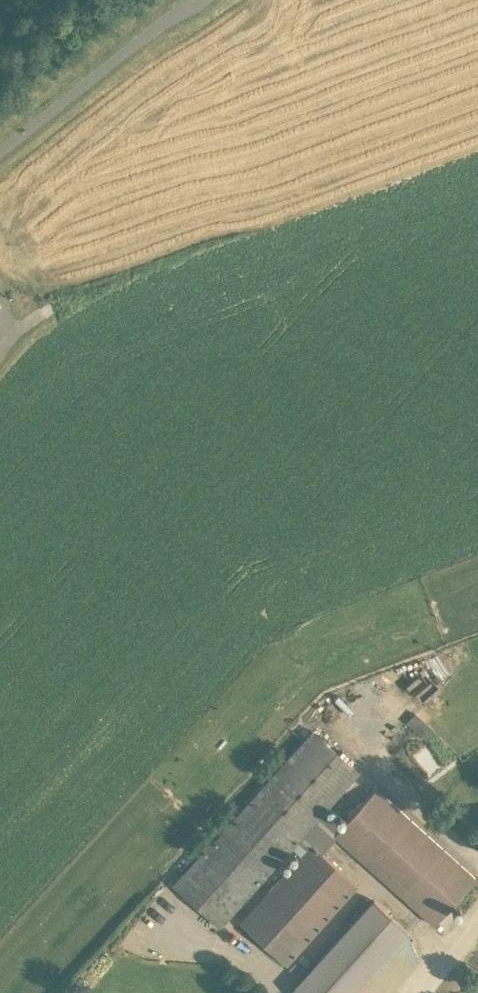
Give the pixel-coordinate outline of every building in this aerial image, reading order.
[(425,730),(433,721),(416,705),(408,714),(425,730)] [(431,920),(475,873),(376,782),(339,822),(322,807),(357,768),(310,726),(171,879),(218,921),(290,842),(299,850),(238,917),(285,959),(356,880),(318,847),(333,830),(431,920)] [(372,894),(290,986),(298,992),(382,992),(417,953),(406,924),(372,894)]
